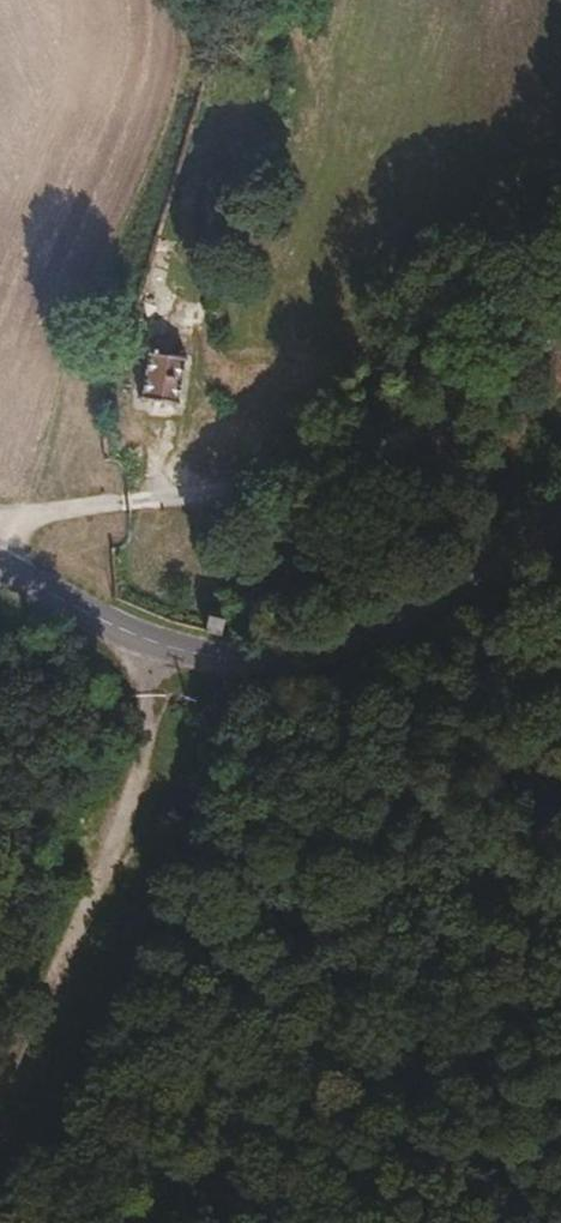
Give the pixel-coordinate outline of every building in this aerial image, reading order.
[(181,396),(188,345),(153,339),(146,390),(181,396)] [(226,625),(228,597),(212,596),(210,622),(226,625)]
